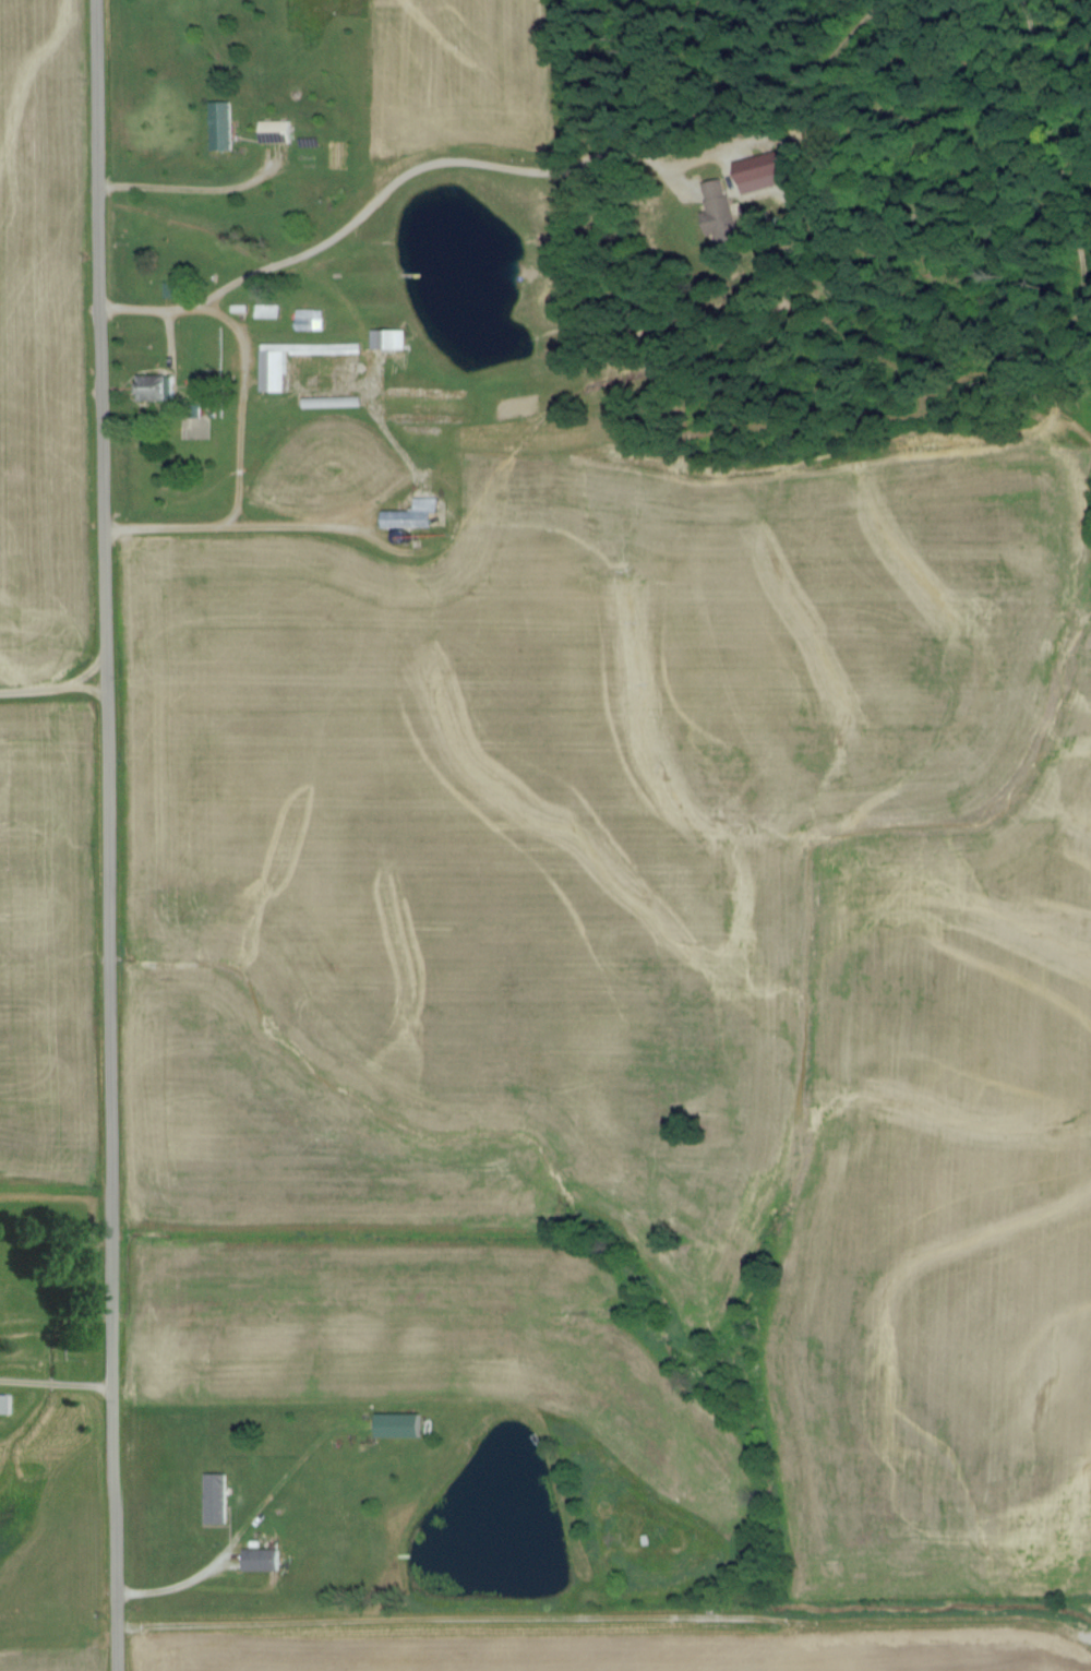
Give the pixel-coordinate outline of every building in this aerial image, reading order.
[(209,150),(231,150),(230,101),(208,101),(209,150)] [(288,120),(258,121),(258,144),(289,143),(288,120)] [(784,181),(778,160),(734,173),(740,194),(784,181)] [(699,183),(711,243),(735,238),(723,178),(699,183)] [(323,309),(296,309),(295,330),(322,331),(323,309)] [(370,348),(403,349),(403,330),(370,329),(370,348)] [(297,344),(259,344),(258,391),(282,392),(283,350),(297,350),(297,344)] [(165,387),(164,375),(135,375),(136,401),(170,401),(170,387),(165,387)] [(358,397),(300,398),(300,408),(358,407),(358,397)] [(430,513),(436,513),(436,498),(413,497),(413,511),(380,510),(379,528),(430,529),(430,513)] [(373,1439),(418,1438),(417,1414),(373,1414),(373,1439)] [(202,1524),(226,1524),(225,1474),(202,1475),(202,1524)] [(279,1571),(279,1550),(241,1549),(241,1571),(279,1571)]
